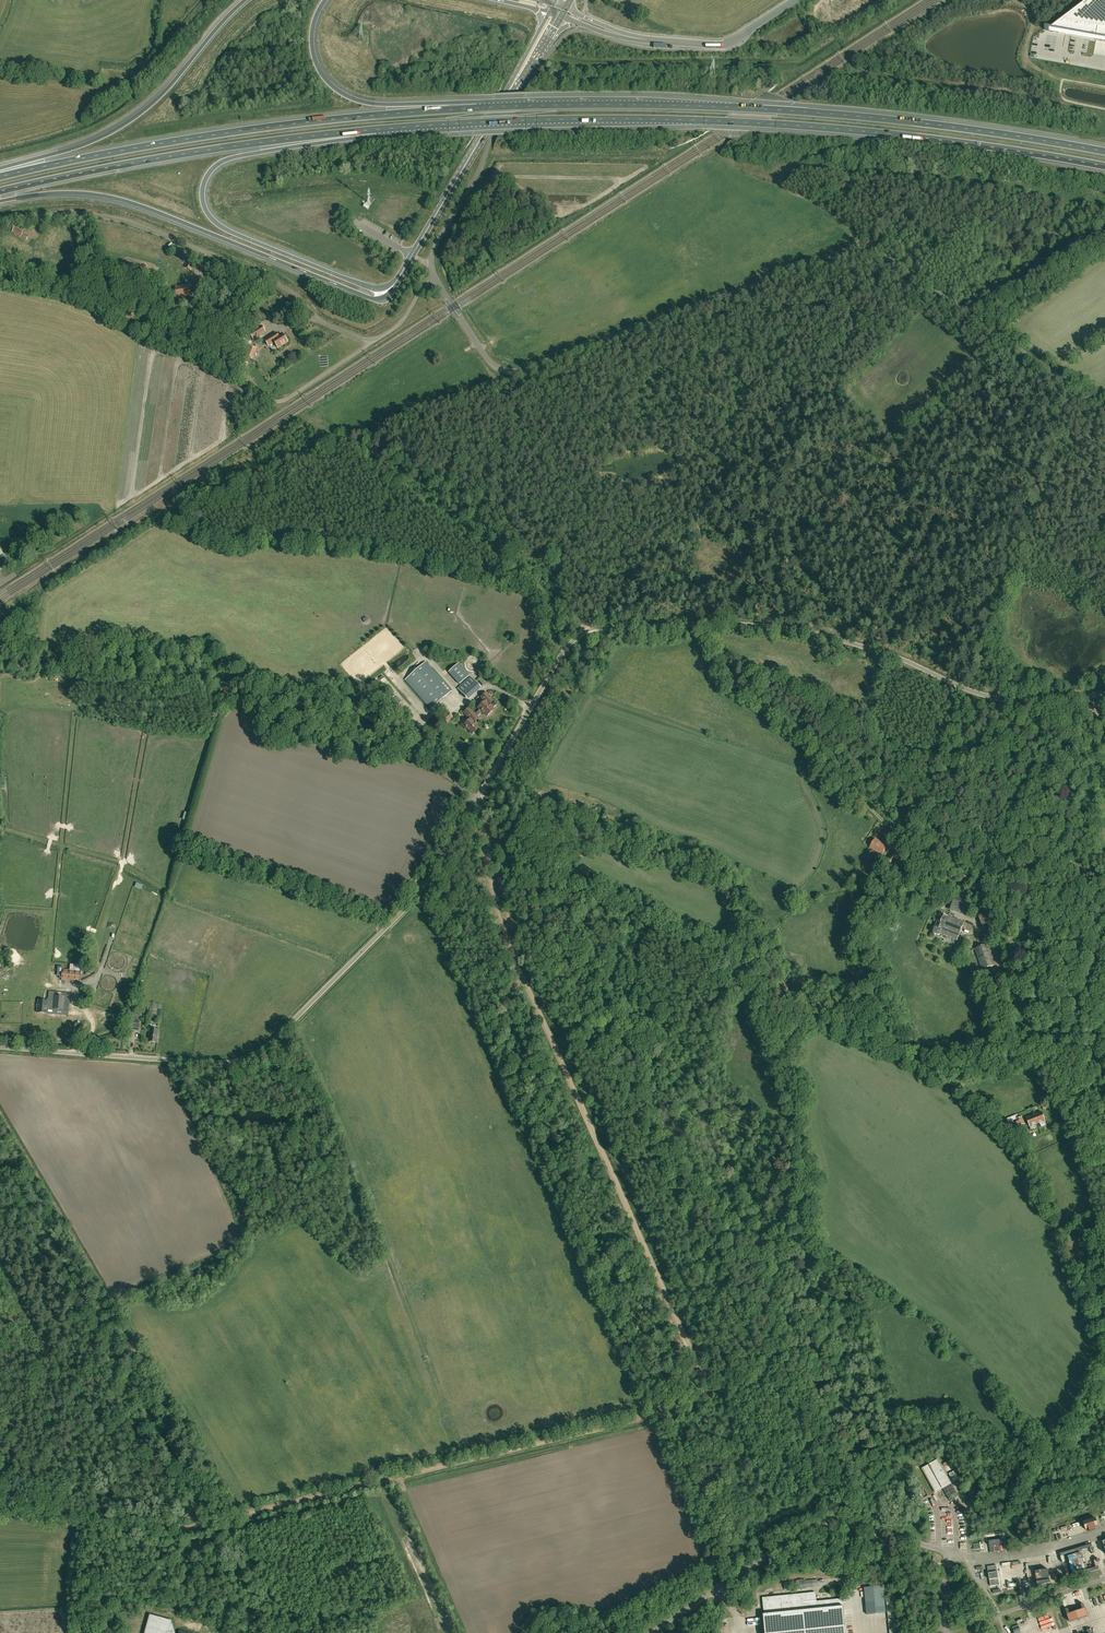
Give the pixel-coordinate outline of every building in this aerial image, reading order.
[(1051,31),(1104,41),(1104,0),(1092,0),(1051,31)] [(27,240),(28,236),(23,234),(26,228),(17,223),(12,232),(27,240)] [(192,271),(196,264),(187,259),(183,266),(192,271)] [(164,293),(168,289),(163,283),(159,287),(164,293)] [(176,297),(190,295),(189,284),(175,286),(176,297)] [(253,339),(265,332),(261,326),(250,333),(253,339)] [(288,341),(288,340),(287,338),(286,338),(285,338),(282,334),(278,336),(276,332),(264,340),(269,346),(274,342),(278,348),(287,342),(287,341),(288,341)] [(253,359),(257,348),(249,346),(246,356),(253,359)] [(431,709),(452,691),(426,662),(405,680),(431,709)] [(460,684),(470,675),(459,663),(449,672),(460,684)] [(476,713),(478,715),(482,712),(484,715),(485,714),(487,716),(494,710),(489,704),(493,700),(486,693),(481,697),(485,702),(479,707),(478,708),(480,710),(476,713)] [(478,715),(476,713),(475,714),(469,708),(464,713),(470,720),(464,725),(463,726),(467,730),(468,729),(472,734),(479,728),(474,722),(475,722),(474,721),(478,717),(477,717),(478,715)] [(448,712),(442,717),(447,722),(452,717),(448,712)] [(914,834),(910,838),(914,843),(918,839),(914,834)] [(882,855),(888,846),(876,838),(870,847),(882,855)] [(892,865),(901,855),(896,850),(887,860),(892,865)] [(954,899),(950,911),(969,917),(973,906),(954,899)] [(958,940),(964,922),(941,913),(934,932),(934,934),(938,935),(940,935),(941,934),(958,940)] [(983,925),(990,922),(987,914),(980,917),(983,925)] [(982,969),(995,965),(988,944),(975,949),(982,969)] [(63,969),(61,980),(79,982),(80,970),(63,969)] [(53,1007),(53,1008),(64,1009),(65,996),(54,995),(53,1001),(38,1000),(37,1012),(47,1013),(48,1007),(53,1007)] [(133,1023),(132,1030),(139,1030),(141,1015),(131,1014),(130,1022),(133,1023)] [(602,1025),(596,1028),(596,1029),(597,1031),(592,1033),(596,1041),(608,1036),(603,1026),(602,1027),(602,1025)] [(157,1043),(159,1030),(150,1028),(148,1041),(157,1043)] [(974,1076),(973,1069),(964,1071),(966,1078),(974,1076)] [(1034,1115),(1038,1123),(1040,1122),(1041,1127),(1046,1125),(1045,1120),(1042,1112),(1034,1115)] [(1035,1124),(1038,1123),(1034,1115),(1027,1117),(1030,1126),(1032,1130),(1037,1128),(1035,1124)] [(1024,1117),(1017,1120),(1021,1131),(1027,1129),(1025,1125),(1027,1124),(1024,1117)] [(1030,1151),(1026,1139),(1019,1142),(1024,1153),(1030,1151)] [(300,1209),(296,1206),(288,1214),(291,1218),(300,1209)] [(840,1382),(817,1401),(818,1402),(841,1383),(840,1382)] [(692,1405),(675,1413),(676,1415),(693,1406),(692,1405)] [(859,1418),(836,1437),(837,1438),(860,1419),(859,1418)] [(706,1434),(689,1442),(690,1444),(707,1436),(706,1434)] [(938,1460),(922,1469),(935,1492),(941,1489),(943,1488),(950,1500),(952,1498),(958,1495),(951,1483),(938,1460)] [(952,1472),(949,1474),(953,1482),(959,1478),(957,1474),(954,1476),(952,1472)] [(1082,1522),(1084,1530),(1086,1530),(1087,1533),(1093,1531),(1092,1528),(1097,1526),(1095,1518),(1082,1522)] [(998,1551),(1001,1551),(999,1545),(1002,1544),(1001,1538),(989,1540),(990,1547),(992,1546),(993,1552),(996,1552),(995,1546),(997,1545),(998,1551)] [(1092,1544),(1058,1554),(1059,1557),(1061,1564),(1064,1563),(1061,1557),(1090,1548),(1092,1553),(1095,1552),(1092,1544)] [(1079,1553),(1064,1557),(1069,1573),(1079,1570),(1084,1568),(1082,1561),(1079,1553)] [(1065,1569),(1063,1569),(1065,1577),(1099,1567),(1098,1564),(1096,1557),(1094,1558),(1096,1564),(1089,1566),(1087,1567),(1084,1568),(1081,1569),(1079,1570),(1069,1573),(1067,1573),(1065,1569)] [(834,1569),(836,1570),(835,1571),(841,1574),(845,1566),(838,1562),(834,1569)] [(997,1565),(987,1567),(990,1586),(1000,1585),(997,1565)] [(88,1575),(90,1576),(91,1570),(82,1569),(81,1579),(87,1579),(88,1575)] [(1036,1585),(1048,1583),(1046,1569),(1034,1572),(1036,1585)] [(106,1570),(103,1576),(111,1581),(114,1574),(111,1573),(112,1571),(109,1570),(108,1571),(106,1570)] [(799,1581),(796,1581),(797,1589),(806,1588),(806,1587),(818,1586),(817,1580),(805,1581),(805,1580),(802,1580),(799,1580),(799,1581)] [(883,1585),(864,1587),(867,1615),(886,1613),(883,1585)] [(844,1606),(843,1606),(843,1605),(842,1599),(829,1600),(817,1601),(816,1592),(763,1598),(765,1614),(763,1614),(765,1632),(847,1632),(847,1630),(844,1606)] [(887,1602),(890,1632),(896,1632),(893,1601),(887,1602)] [(1067,1609),(1064,1610),(1069,1623),(1088,1616),(1083,1603),(1078,1605),(1080,1610),(1069,1614),(1067,1609)] [(175,1632),(171,1631),(170,1627),(172,1620),(149,1614),(144,1632),(175,1632)]
